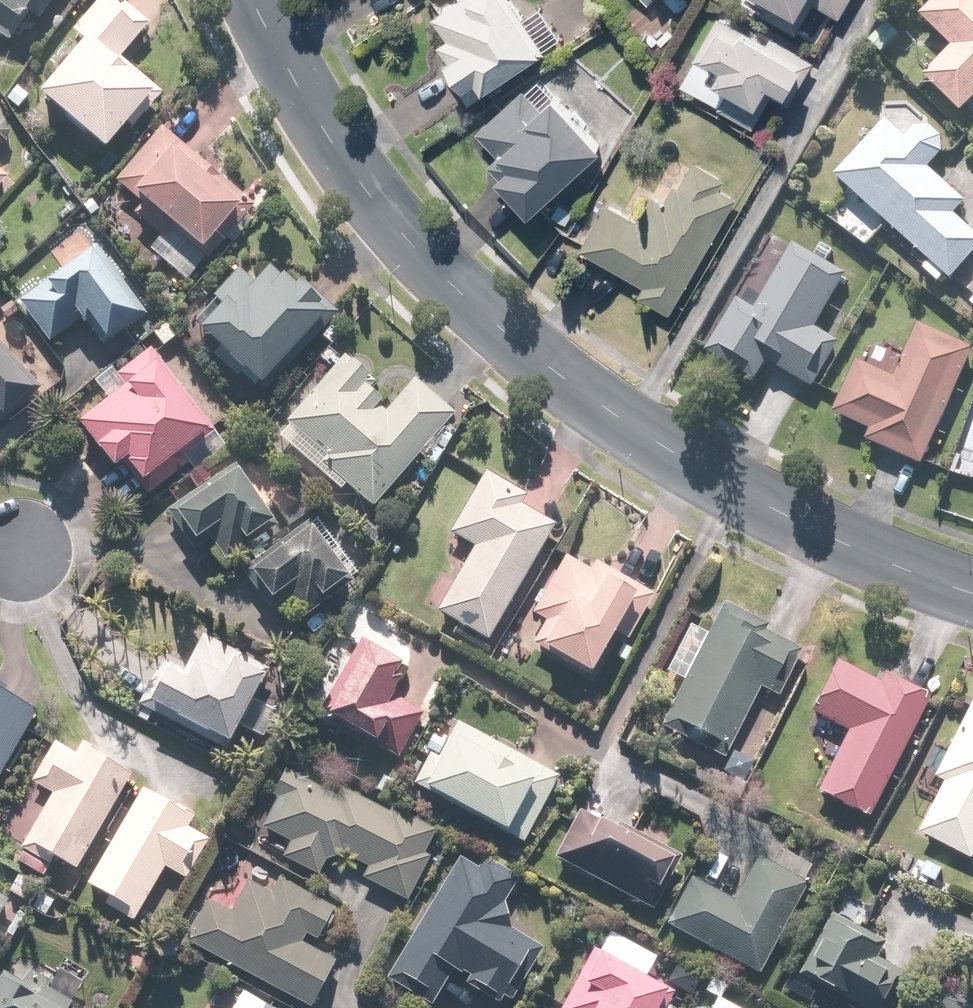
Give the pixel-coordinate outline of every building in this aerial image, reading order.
[(10,44),(30,14),(41,21),(55,0),(0,0),(0,38),(10,44)] [(121,0),(99,0),(48,60),(59,69),(35,98),(105,157),(158,94),(120,63),(151,26),(121,0)] [(510,0),(456,0),(433,16),(448,37),(438,45),(449,61),(441,66),(469,106),(546,51),(510,0)] [(759,14),(794,35),(813,4),(838,19),(849,0),(767,0),(759,14)] [(915,17),(947,49),(920,77),(959,116),(972,102),(972,0),(932,0),(915,17)] [(765,44),(719,15),(693,57),(712,69),(706,79),(726,92),(718,105),(754,127),(767,106),(760,101),(770,84),(785,93),(806,59),(770,37),(765,44)] [(905,31),(890,18),(866,45),(881,58),(905,31)] [(531,213),(602,147),(552,94),(542,104),(525,86),(476,131),(498,154),(491,161),(502,173),(497,177),(531,213)] [(929,263),(922,271),(937,284),(944,277),(952,283),(972,260),(972,232),(955,216),(966,203),(927,169),(941,154),(942,137),(929,127),(914,130),(905,139),(884,120),(833,177),(929,263)] [(247,201),(159,127),(113,181),(141,204),(129,217),(155,239),(167,225),(202,254),(247,201)] [(665,199),(650,190),(637,214),(610,199),(579,253),(644,290),(641,296),(671,313),(736,199),(718,189),(726,175),(690,155),(665,199)] [(8,178),(0,170),(0,186),(8,178)] [(148,314),(94,244),(14,305),(47,347),(80,321),(103,350),(148,314)] [(845,278),(792,246),(754,309),(736,298),(703,353),(755,384),(767,364),(815,393),(845,342),(817,325),(845,278)] [(266,393),(336,314),(299,282),(292,290),(266,268),(254,282),(239,270),(194,321),(202,327),(196,333),(208,344),(201,351),(238,384),(246,375),(266,393)] [(855,361),(832,416),(869,433),(865,442),(925,467),(972,357),(972,346),(919,323),(895,379),(855,361)] [(0,338),(0,416),(7,423),(46,387),(0,338)] [(205,429),(168,382),(175,377),(152,347),(116,375),(124,385),(76,423),(113,470),(120,464),(136,484),(205,429)] [(374,512),(432,444),(441,452),(454,437),(445,429),(457,415),(414,379),(387,410),(367,393),(375,384),(344,357),(275,437),(307,464),(302,470),(334,498),(344,486),(374,512)] [(275,521),(233,464),(168,512),(195,547),(208,537),(226,562),(246,547),(244,543),(275,521)] [(523,494),(486,472),(448,536),(470,549),(434,610),(488,642),(556,525),(518,502),(523,494)] [(360,572),(320,515),(238,572),(263,607),(280,595),(301,625),(332,603),(326,596),(360,572)] [(588,572),(564,558),(517,636),(599,685),(616,657),(627,664),(637,648),(629,643),(659,593),(598,556),(588,572)] [(726,600),(661,722),(725,756),(760,690),(777,699),(803,650),(770,632),(774,625),(726,600)] [(184,669),(167,660),(141,710),(225,754),(268,670),(201,635),(184,669)] [(409,667),(359,640),(317,715),(404,762),(430,715),(394,695),(409,667)] [(871,677),(837,659),(808,714),(845,734),(813,795),(864,822),(931,695),(877,666),(871,677)] [(35,712),(0,693),(0,775),(35,712)] [(951,750),(938,743),(913,792),(931,801),(915,832),(972,861),(972,706),(951,750)] [(559,779),(457,726),(448,743),(432,735),(406,785),(524,846),(559,779)] [(75,871),(129,773),(88,750),(81,764),(49,747),(29,783),(51,795),(16,859),(46,875),(54,860),(75,871)] [(334,797),(283,769),(252,824),(284,842),(277,854),(319,878),(330,859),(412,904),(435,862),(423,856),(439,827),(392,801),(386,813),(339,787),(334,797)] [(193,820),(144,789),(85,884),(108,898),(102,907),(130,924),(165,867),(187,881),(210,843),(187,829),(193,820)] [(620,835),(580,813),(555,861),(651,911),(680,856),(624,826),(620,835)] [(762,974),(806,882),(753,856),(733,897),(690,876),(665,928),(762,974)] [(504,900),(517,878),(482,857),(475,869),(458,858),(385,979),(432,1007),(433,1007),(454,972),(511,1007),(545,951),(509,929),(504,900)] [(275,879),(266,898),(243,887),(230,912),(205,900),(183,942),(311,1007),(312,1007),(335,963),(313,951),(334,910),(275,879)] [(835,913),(801,974),(863,1007),(889,1007),(907,975),(891,966),(900,950),(835,913)] [(670,997),(644,982),(656,961),(625,943),(614,961),(593,949),(558,1007),(663,1007),(670,997)] [(1,972),(0,973),(0,1007),(71,1007),(83,987),(36,961),(23,985),(1,972)] [(941,989),(933,1007),(972,1007),(972,1001),(941,989)] [(715,998),(709,1007),(735,1007),(715,998)]
